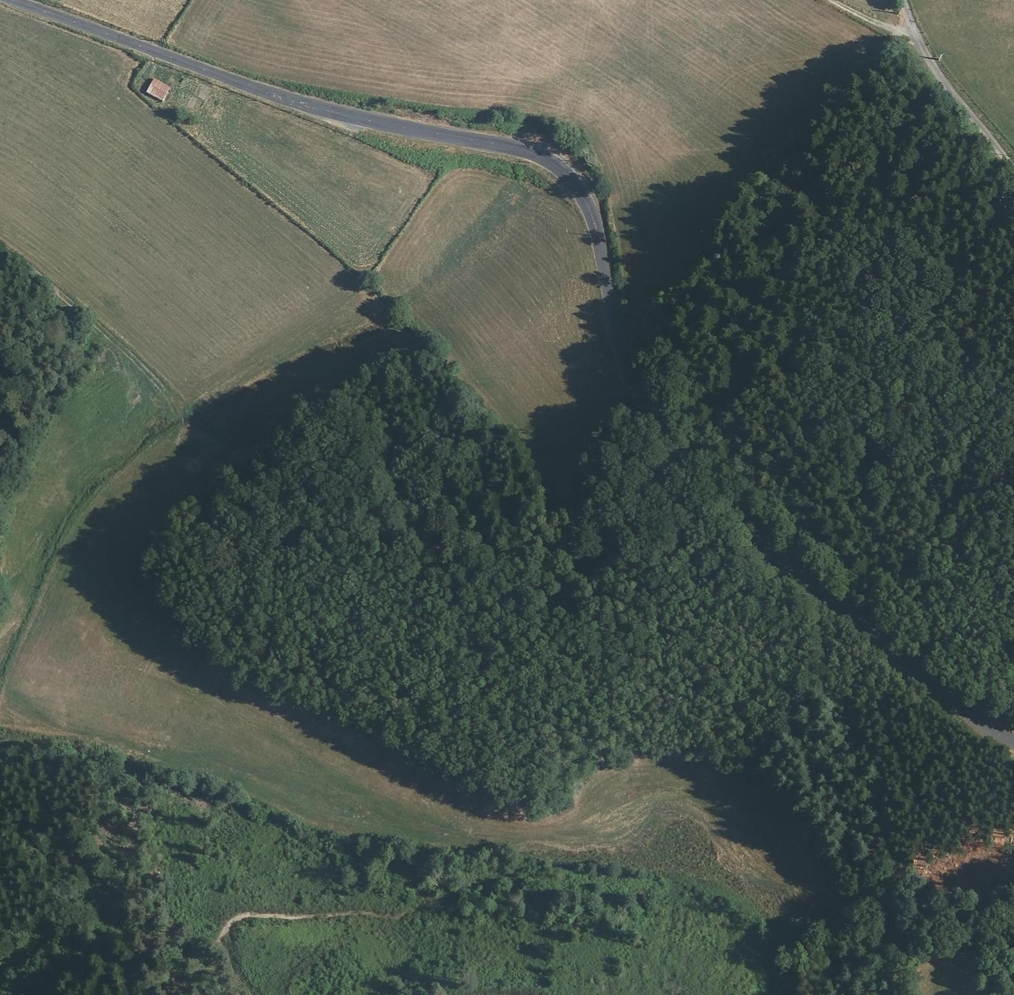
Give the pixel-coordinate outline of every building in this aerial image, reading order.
[(153,78),(145,93),(163,102),(170,87),(153,78)]
